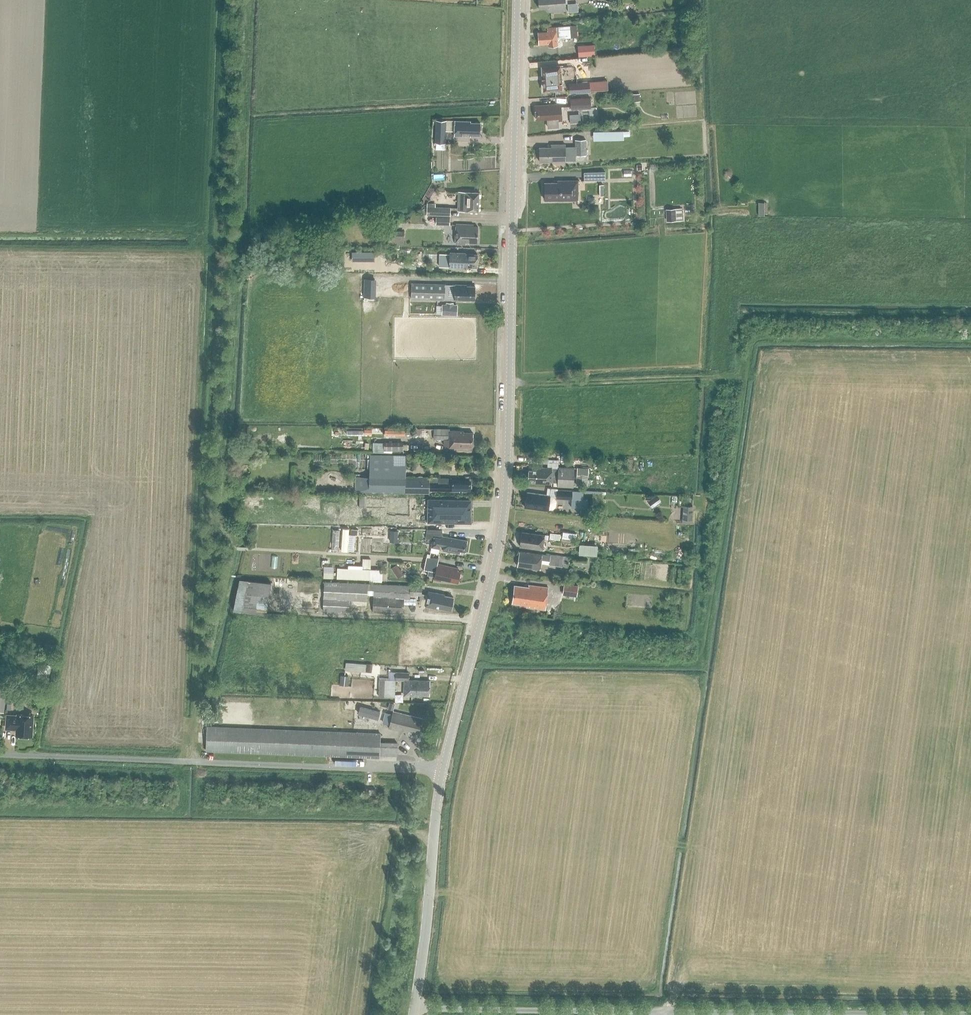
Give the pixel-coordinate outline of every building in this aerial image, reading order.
[(566,0),(539,0),(539,8),(551,8),(551,12),(566,11),(566,0)] [(548,43),(549,46),(558,45),(558,38),(577,37),(576,25),(548,27),(548,31),(538,32),(539,44),(548,43)] [(578,46),(579,56),(595,55),(594,45),(578,46)] [(560,66),(542,67),(544,91),(562,90),(560,66)] [(587,82),(588,92),(608,90),(607,80),(587,82)] [(571,93),(588,92),(587,82),(570,83),(571,93)] [(591,108),(591,97),(571,99),(571,109),(591,108)] [(548,119),(548,122),(562,121),(561,104),(536,106),(536,108),(535,108),(536,119),(548,119)] [(445,143),(446,143),(447,120),(436,120),(435,143),(437,143),(436,150),(445,150),(445,143)] [(471,135),(480,135),(481,123),(471,123),(471,121),(455,121),(455,135),(471,136),(471,135)] [(575,140),(575,146),(576,146),(576,155),(586,155),(586,140),(576,140),(575,140)] [(566,161),(566,160),(566,146),(566,144),(552,145),(552,147),(540,148),(540,162),(566,161)] [(584,172),(585,180),(606,180),(605,172),(584,172)] [(545,183),(545,200),(578,200),(578,181),(557,181),(557,183),(545,183)] [(458,211),(479,212),(480,192),(459,191),(458,211)] [(437,217),(450,217),(450,208),(427,207),(427,215),(437,216),(437,217)] [(666,210),(667,222),(683,220),(682,209),(666,210)] [(474,225),(456,224),(456,244),(466,244),(466,242),(478,243),(478,227),(474,227),(474,225)] [(404,231),(388,231),(388,234),(383,234),(383,244),(404,245),(404,231)] [(352,252),(352,261),(366,261),(366,252),(352,252)] [(466,267),(477,267),(478,254),(466,254),(466,253),(450,252),(450,268),(465,268),(466,267)] [(375,282),(364,282),(363,299),(375,299),(375,282)] [(411,299),(446,300),(446,284),(411,283),(411,299)] [(455,300),(475,300),(475,286),(467,286),(467,285),(455,285),(455,300)] [(442,314),(458,314),(458,305),(453,305),(453,302),(447,302),(447,305),(442,305),(442,314)] [(473,448),(473,433),(464,433),(464,431),(450,431),(450,429),(434,428),(434,440),(450,440),(450,447),(473,448)] [(403,450),(403,442),(373,442),(373,452),(384,452),(384,450),(403,450)] [(406,456),(370,455),(369,477),(356,477),(356,492),(429,493),(430,491),(470,491),(471,481),(459,481),(459,479),(452,479),(452,481),(450,481),(450,483),(438,483),(438,478),(406,477),(406,456)] [(554,468),(533,467),(533,470),(529,470),(529,479),(532,480),(532,483),(552,484),(552,482),(558,482),(558,486),(574,487),(575,468),(559,467),(559,468),(554,468)] [(577,468),(576,485),(588,485),(589,468),(577,468)] [(587,508),(588,499),(583,499),(584,491),(557,490),(557,498),(572,499),(571,507),(587,508)] [(553,510),(556,507),(557,501),(555,497),(550,496),(527,492),(525,507),(548,511),(548,509),(553,510)] [(656,495),(650,499),(655,506),(661,502),(656,495)] [(428,499),(428,523),(471,523),(472,500),(428,499)] [(682,523),(692,524),(693,507),(683,506),(682,523)] [(398,542),(398,531),(391,530),(390,542),(398,542)] [(462,551),(466,552),(468,541),(442,536),(442,530),(427,530),(426,538),(433,539),(432,547),(440,549),(440,546),(444,546),(444,551),(462,554),(462,551)] [(520,547),(543,550),(545,535),(522,532),(520,547)] [(577,534),(563,532),(562,538),(576,540),(577,534)] [(579,554),(597,555),(598,545),(579,544),(579,554)] [(517,566),(540,569),(542,554),(519,551),(517,566)] [(568,557),(551,555),(550,565),(567,567),(568,557)] [(438,558),(427,558),(424,569),(428,570),(427,575),(435,576),(434,580),(441,581),(441,579),(447,581),(447,580),(458,583),(461,572),(458,571),(458,568),(438,564),(438,558)] [(404,574),(397,564),(391,568),(398,578),(404,574)] [(370,580),(371,569),(362,569),(338,568),(337,578),(370,580)] [(370,580),(370,581),(382,582),(383,570),(371,569),(370,580)] [(271,604),(274,582),(241,578),(237,611),(259,614),(261,602),(271,604)] [(368,595),(368,584),(324,582),(324,600),(349,601),(367,602),(368,595)] [(373,597),(404,599),(410,599),(410,595),(411,586),(374,584),(374,595),(373,597)] [(563,594),(577,596),(578,586),(564,584),(563,594)] [(548,588),(529,585),(529,587),(515,585),(513,603),(521,604),(521,605),(527,606),(527,607),(546,610),(548,588)] [(411,586),(410,595),(422,596),(422,586),(411,586)] [(445,594),(429,591),(426,606),(439,609),(439,608),(451,610),(454,597),(445,596),(445,594)] [(349,608),(349,601),(324,600),(323,611),(348,612),(349,608)] [(36,677),(48,680),(52,666),(40,663),(36,677)] [(396,672),(395,680),(396,680),(405,680),(404,695),(419,696),(419,695),(430,695),(430,681),(409,680),(409,673),(396,672)] [(349,676),(341,675),(340,685),(348,686),(349,676)] [(380,679),(379,696),(386,697),(395,697),(396,680),(395,680),(386,679),(380,679)] [(12,686),(10,698),(18,700),(20,688),(12,686)] [(378,719),(380,712),(360,706),(358,714),(378,719)] [(389,724),(389,727),(389,728),(409,733),(409,730),(420,733),(423,722),(422,721),(423,719),(393,711),(392,714),(389,724)] [(8,716),(7,728),(13,729),(13,727),(17,728),(17,735),(32,736),(33,716),(18,714),(18,717),(8,716)] [(380,755),(381,742),(381,734),(207,727),(206,750),(380,757),(380,755)] [(397,743),(381,742),(380,755),(397,756),(397,755),(397,743)]
